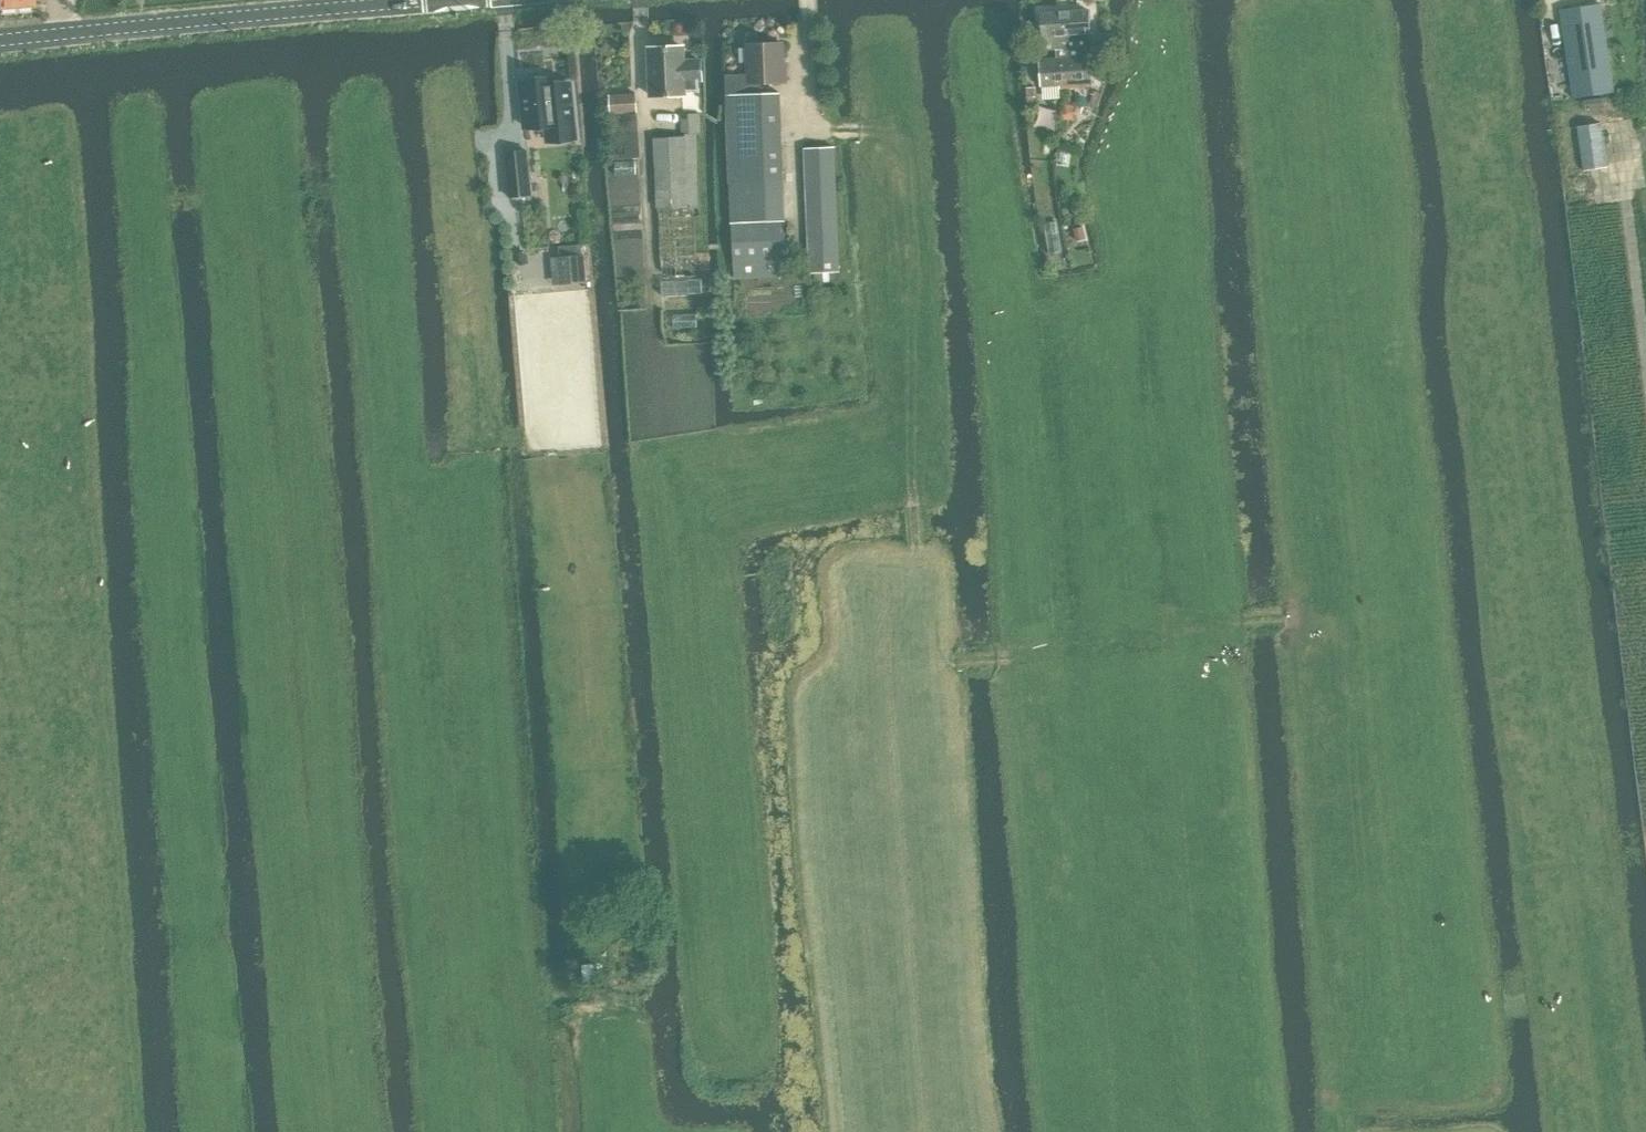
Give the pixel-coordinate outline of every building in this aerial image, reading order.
[(35,0),(0,0),(0,9),(35,6),(35,0)] [(1574,98),(1613,92),(1600,4),(1561,10),(1574,98)] [(1080,56),(1079,47),(1091,46),(1089,10),(1065,12),(1069,57),(1066,58),(1069,88),(1093,86),(1090,55),(1080,56)] [(1069,57),(1065,12),(1041,14),(1044,50),(1055,49),(1056,57),(1040,59),(1042,87),(1059,86),(1059,89),(1069,88),(1066,58),(1069,57)] [(762,93),(761,83),(784,82),(783,44),(747,45),(748,74),(726,74),(727,95),(762,93)] [(682,59),(682,45),(650,47),(652,96),(686,95),(686,90),(698,89),(698,83),(704,82),(703,58),(682,59)] [(545,81),(522,83),(526,126),(547,124),(547,129),(576,127),(572,84),(558,86),(558,80),(545,81)] [(785,219),(780,93),(727,95),(732,222),(734,279),(789,276),(786,219),(785,219)] [(613,158),(640,156),(637,113),(637,94),(609,95),(613,158)] [(1064,104),(1063,118),(1074,120),(1075,106),(1064,104)] [(1584,170),(1607,167),(1600,122),(1578,126),(1584,170)] [(696,144),(654,146),(658,217),(700,214),(696,144)] [(810,273),(839,272),(834,147),(804,148),(810,273)] [(510,197),(532,195),(528,151),(505,153),(510,197)] [(1084,227),(1074,229),(1077,240),(1086,238),(1084,227)] [(559,256),(551,256),(553,284),(586,282),(585,254),(582,254),(581,244),(558,245),(559,256)]
